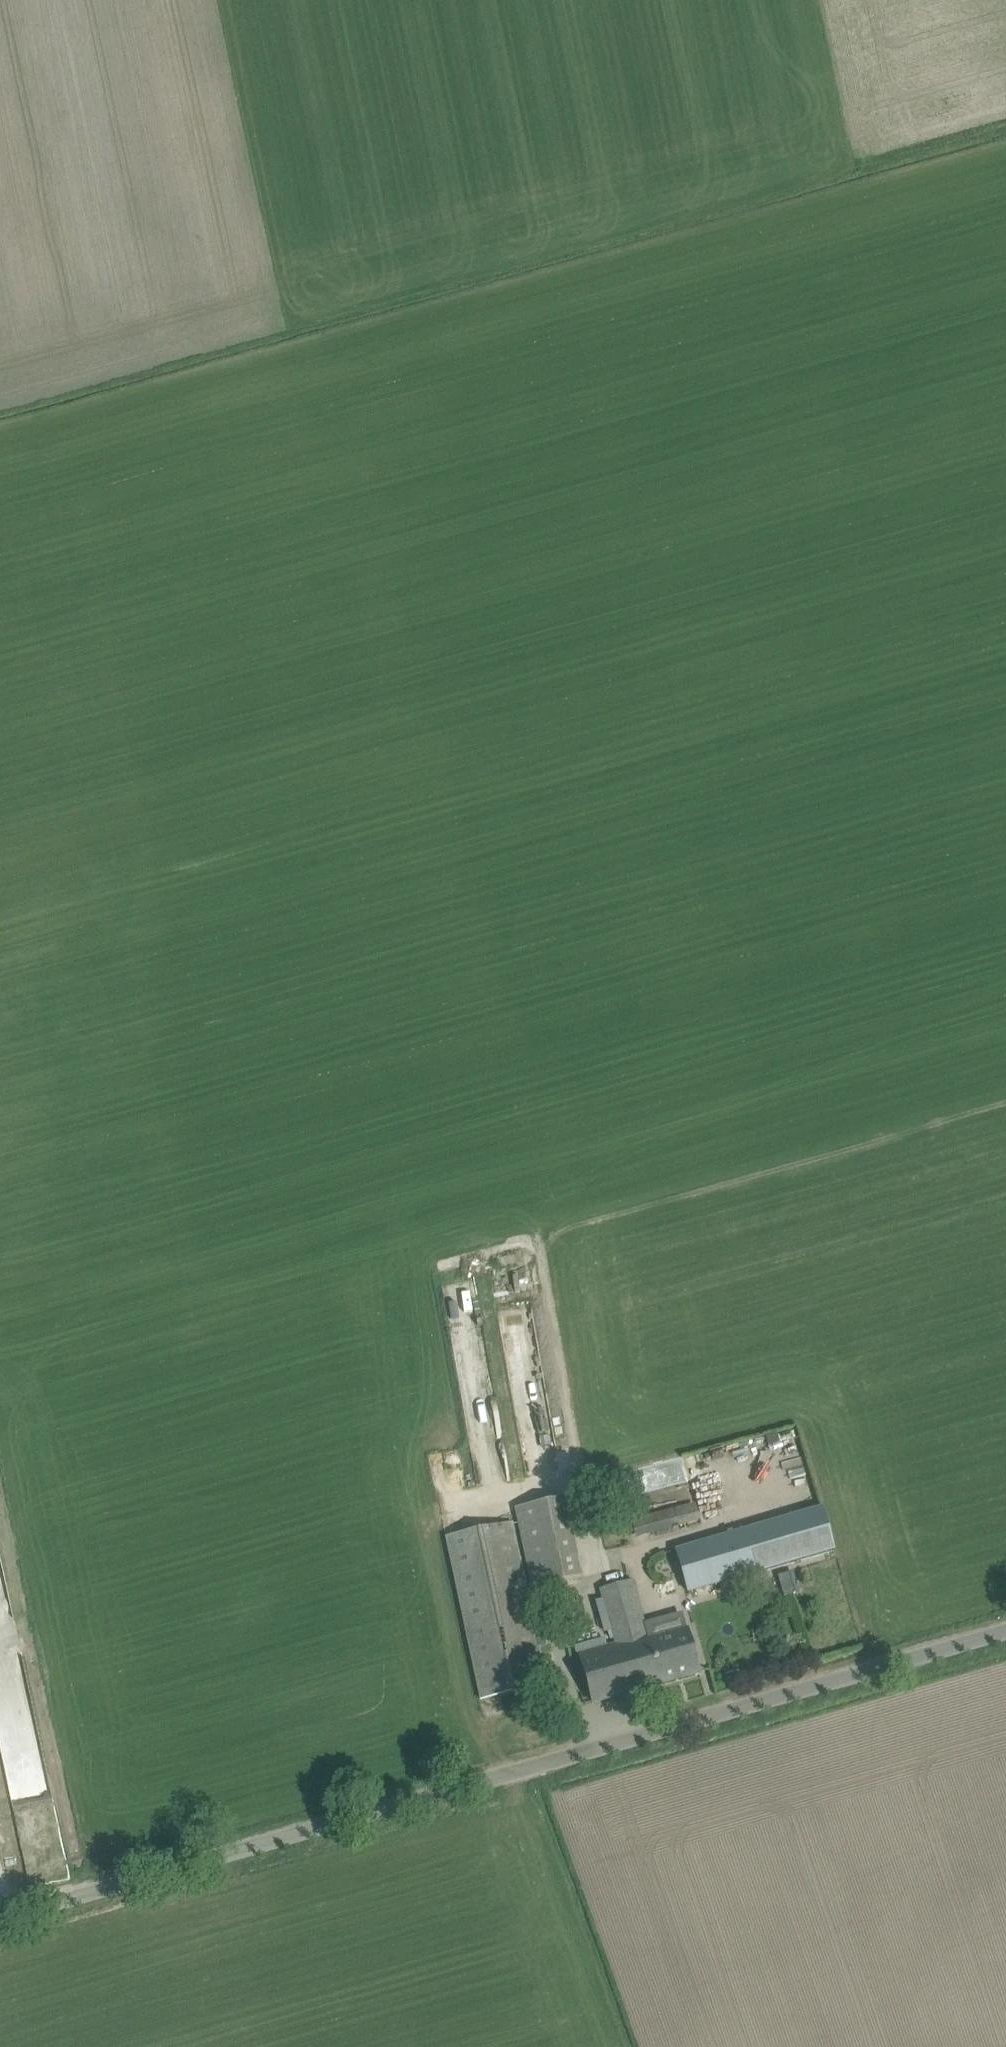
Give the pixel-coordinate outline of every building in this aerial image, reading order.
[(531,1587),(580,1577),(564,1498),(515,1508),(531,1587)] [(637,1538),(699,1521),(694,1504),(632,1521),(637,1538)] [(825,1506),(680,1548),(691,1586),(693,1593),(839,1550),(826,1506),(825,1506)] [(481,1700),(547,1686),(513,1523),(446,1537),(481,1700)] [(790,1573),(778,1576),(784,1597),(796,1594),(790,1573)] [(647,1636),(632,1580),(601,1589),(617,1644),(579,1655),(593,1702),(700,1673),(686,1625),(647,1636)]
